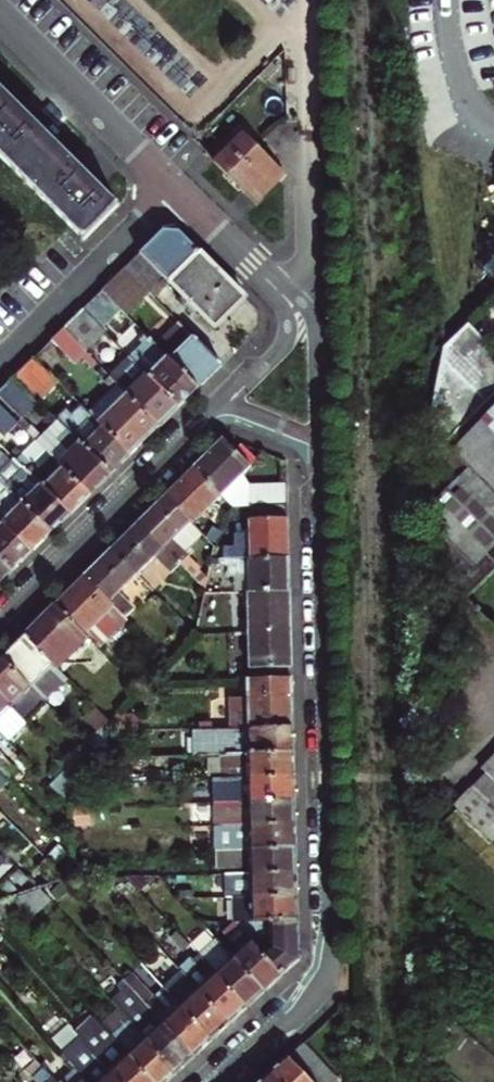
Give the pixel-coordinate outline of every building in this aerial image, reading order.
[(70,225),(82,237),(80,240),(82,242),(116,206),(114,203),(112,205),(83,177),(22,114),(0,93),(0,156),(70,225)] [(267,167),(273,162),(257,146),(243,132),(213,162),(222,170),(243,191),(249,185),(262,198),(280,180),(267,167)] [(286,174),(273,162),(267,167),(280,180),(286,174)] [(256,204),(262,198),(249,185),(243,191),(256,204)] [(163,231),(155,239),(183,268),(200,251),(180,231),(163,231)] [(155,239),(140,253),(165,276),(169,281),(183,268),(155,239)] [(245,297),(200,251),(183,268),(169,281),(216,326),(224,318),(245,297)] [(165,276),(140,253),(126,267),(145,286),(149,290),(155,295),(163,287),(159,282),(165,276)] [(126,267),(102,291),(121,309),(125,314),(149,290),(145,286),(126,267)] [(90,303),(108,322),(121,309),(102,291),(90,303)] [(102,329),(108,322),(90,303),(83,310),(102,329)] [(64,329),(87,352),(106,333),(102,329),(83,310),(64,329)] [(493,394),(493,349),(468,323),(443,348),(431,412),(434,505),(469,470),(444,444),(493,394)] [(144,344),(131,357),(180,406),(190,396),(199,387),(159,348),(136,324),(130,330),(144,344)] [(183,324),(159,348),(199,387),(213,374),(223,364),(183,324)] [(87,352),(64,329),(52,340),(74,363),(82,355),(94,367),(99,363),(87,352)] [(14,377),(39,402),(59,382),(35,357),(14,377)] [(130,357),(110,375),(160,426),(172,414),(180,406),(131,357),(130,357)] [(115,389),(90,413),(132,455),(147,439),(160,426),(110,375),(102,367),(98,372),(115,389)] [(0,392),(0,394),(23,418),(39,402),(14,377),(0,392)] [(444,444),(469,470),(434,505),(434,527),(472,566),(487,552),(493,545),(493,394),(444,444)] [(78,401),(59,421),(112,474),(122,464),(132,455),(90,413),(78,401)] [(4,436),(19,422),(0,404),(0,432),(4,436)] [(112,474),(59,421),(58,420),(37,441),(91,495),(102,484),(112,474)] [(250,467),(223,439),(194,467),(222,495),(237,480),(250,467)] [(91,495),(37,441),(18,460),(72,514),(82,504),(91,495)] [(24,467),(0,443),(0,480),(6,486),(24,467)] [(24,467),(6,486),(53,533),(62,524),(71,515),(24,467)] [(208,508),(222,495),(194,467),(182,480),(166,496),(202,533),(217,518),(208,508)] [(6,486),(0,480),(0,519),(33,553),(43,543),(53,533),(6,486)] [(237,480),(222,495),(232,506),(247,491),(237,480)] [(247,491),(248,506),(287,505),(287,490),(247,491)] [(184,551),(202,533),(166,496),(153,508),(139,522),(176,559),(204,588),(206,579),(199,571),(201,568),(184,551)] [(224,562),(288,559),(288,534),(287,505),(248,506),(248,534),(234,534),(234,547),(224,547),(224,562)] [(14,572),(23,562),(33,553),(0,519),(0,558),(14,572)] [(176,559),(139,522),(125,536),(111,550),(136,575),(138,577),(157,559),(166,568),(176,559)] [(487,552),(472,566),(434,527),(434,569),(464,599),(493,570),(493,560),(487,552)] [(99,561),(84,576),(126,619),(135,610),(118,593),(136,575),(111,550),(99,561)] [(0,558),(0,585),(4,582),(14,572),(0,558)] [(249,593),(289,591),(289,577),(288,559),(224,562),(217,562),(217,571),(235,570),(235,575),(249,574),(249,593)] [(126,619),(84,576),(70,590),(55,605),(85,635),(96,647),(126,619)] [(247,593),(248,631),(290,629),(290,610),(289,591),(249,593),(247,593)] [(220,619),(226,593),(203,594),(199,614),(220,619)] [(54,666),(85,635),(55,605),(41,619),(25,635),(54,666)] [(290,629),(248,631),(249,681),(291,680),(291,654),(290,629)] [(54,666),(25,635),(13,646),(1,658),(46,703),(69,681),(54,666)] [(1,658),(0,660),(0,697),(26,723),(46,703),(1,658)] [(232,730),(293,728),(292,708),(291,680),(249,681),(247,681),(248,698),(231,699),(232,730)] [(0,697),(0,735),(7,742),(26,723),(0,697)] [(139,711),(128,701),(108,722),(96,733),(118,732),(139,711)] [(96,733),(108,722),(96,709),(80,725),(92,737),(96,733)] [(222,755),(293,753),(293,740),(293,728),(232,730),(195,731),(195,756),(222,755)] [(0,735),(0,773),(9,783),(20,772),(3,754),(12,746),(7,742),(0,735)] [(223,779),(228,779),(294,777),(294,765),(293,753),(222,755),(223,779)] [(484,766),(493,776),(493,755),(484,766)] [(71,760),(72,783),(88,783),(92,783),(91,760),(71,760)] [(484,766),(479,770),(484,775),(493,784),(493,776),(484,766)] [(0,773),(0,789),(1,790),(9,783),(0,773)] [(484,775),(472,787),(493,808),(493,784),(484,775)] [(229,802),(295,801),(294,789),(294,777),(228,779),(229,802)] [(88,783),(72,783),(72,805),(88,805),(88,783)] [(491,842),(493,839),(493,813),(469,789),(453,805),(491,842)] [(229,802),(229,826),(295,824),(295,813),(295,801),(229,802)] [(227,850),(296,849),(295,837),(295,824),(229,826),(226,826),(227,850)] [(227,850),(228,875),(296,873),(296,861),(296,849),(227,850)] [(42,888),(60,882),(33,855),(19,869),(39,889),(42,888)] [(238,899),(297,897),(297,886),(296,873),(228,875),(197,875),(198,888),(227,887),(237,887),(238,899)] [(52,899),(67,886),(63,881),(60,882),(42,888),(52,899)] [(227,900),(238,899),(237,887),(227,887),(227,900)] [(42,888),(39,889),(17,897),(27,909),(33,915),(52,899),(42,888)] [(159,913),(142,895),(133,902),(151,921),(159,913)] [(27,909),(17,897),(14,898),(0,902),(0,915),(3,918),(27,909)] [(234,908),(235,924),(297,922),(297,911),(297,897),(238,899),(227,900),(227,908),(234,908)] [(233,924),(281,976),(298,959),(298,941),(297,922),(235,924),(232,924),(233,924)] [(273,983),(281,976),(233,924),(227,930),(230,934),(226,937),(240,953),(233,959),(263,992),(273,983)] [(198,956),(246,1008),(256,998),(263,992),(233,959),(215,940),(198,956)] [(164,989),(211,1040),(221,1032),(229,1024),(180,972),(165,955),(158,962),(174,980),(164,989)] [(198,956),(180,972),(229,1024),(237,1016),(246,1008),(198,956)] [(130,985),(194,1056),(203,1048),(211,1040),(164,989),(156,996),(134,972),(125,980),(130,985)] [(124,979),(118,984),(124,992),(130,985),(125,980),(124,979)] [(130,1021),(177,1073),(186,1063),(194,1056),(130,985),(124,992),(118,984),(106,995),(117,1007),(130,1021)] [(111,1038),(130,1021),(117,1007),(99,1024),(111,1038)] [(92,1017),(75,1032),(81,1039),(99,1024),(92,1017)] [(111,1038),(151,1081),(166,1081),(168,1081),(177,1073),(130,1021),(111,1038)] [(88,1081),(119,1081),(81,1039),(75,1032),(66,1022),(49,1038),(77,1070),(88,1081)] [(119,1081),(151,1081),(111,1038),(99,1024),(81,1039),(119,1081)] [(270,1074),(277,1081),(328,1081),(332,1079),(302,1045),(287,1059),(270,1074)] [(43,1068),(33,1078),(37,1081),(55,1081),(43,1068)] [(77,1070),(63,1081),(88,1081),(77,1070)]
